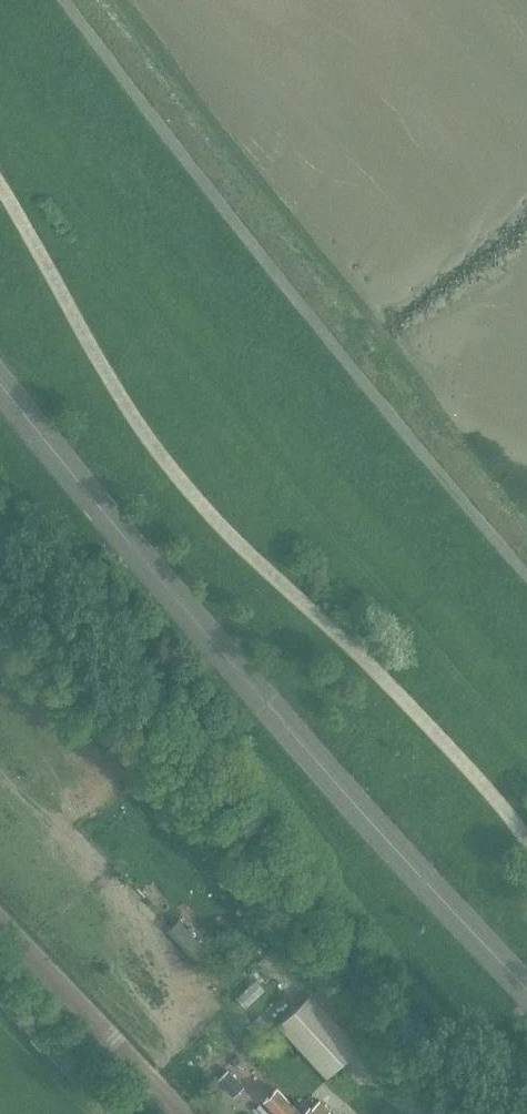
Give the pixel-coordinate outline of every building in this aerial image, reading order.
[(245,1008),(265,989),(256,980),(236,998),(245,1008)] [(362,1046),(315,992),(280,1024),(328,1076),(362,1046)] [(243,1086),(231,1073),(220,1082),(232,1095),(243,1086)] [(329,1109),(320,1099),(312,1107),(310,1105),(302,1113),(279,1088),(266,1099),(280,1113),(324,1113),(329,1109)]
